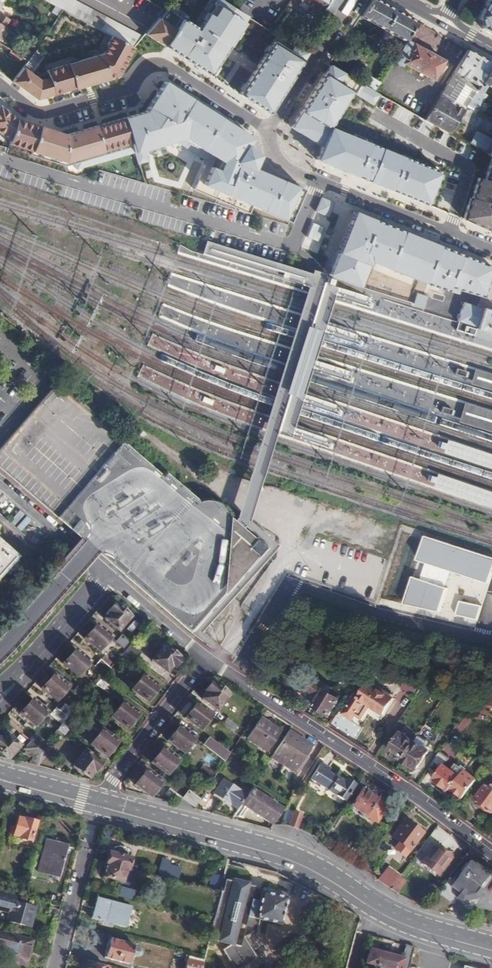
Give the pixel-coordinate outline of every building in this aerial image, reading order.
[(61,8),(112,36),(133,48),(134,48),(140,37),(72,0),(46,0),(61,8)] [(146,35),(210,75),(247,16),(235,10),(220,0),(215,0),(197,29),(182,19),(175,30),(159,20),(146,35)] [(298,1),(318,14),(321,11),(329,16),(340,0),(299,0),(298,1)] [(395,9),(384,2),(380,0),(370,0),(361,15),(383,28),(395,9)] [(476,15),(479,27),(491,34),(491,0),(483,0),(476,15)] [(405,39),(407,39),(408,38),(418,21),(404,13),(395,9),(383,28),(378,36),(400,48),(405,39)] [(278,34),(239,94),(269,113),(308,52),(304,49),(278,34)] [(22,68),(13,81),(36,99),(118,75),(133,48),(112,36),(103,54),(43,73),(45,78),(38,80),(22,68)] [(444,60),(407,39),(394,60),(404,66),(406,63),(435,79),(439,71),(443,74),(444,72),(445,72),(446,72),(450,65),(443,62),(444,60)] [(30,44),(21,58),(26,62),(36,48),(30,44)] [(454,71),(478,85),(491,62),(466,48),(454,71)] [(491,62),(478,85),(477,88),(483,92),(487,85),(491,87),(491,62)] [(322,146),(316,160),(427,205),(440,173),(330,129),(360,81),(352,77),(330,64),(291,127),(322,146)] [(382,81),(358,67),(352,77),(360,81),(376,90),(382,81)] [(454,71),(440,96),(464,110),(477,88),(478,85),(454,71)] [(0,107),(0,133),(11,141),(10,145),(32,152),(31,156),(66,167),(75,164),(77,170),(135,153),(139,165),(150,161),(146,150),(176,141),(206,161),(193,190),(249,214),(252,206),(289,222),(303,190),(252,168),(258,155),(246,148),(252,138),(164,82),(145,112),(66,135),(18,120),(0,107)] [(452,133),(464,110),(440,96),(427,119),(452,133)] [(491,156),(491,157),(491,140),(476,130),(469,143),(484,152),(491,156)] [(491,156),(483,183),(477,181),(469,209),(466,209),(461,222),(491,232),(491,157),(491,156)] [(334,203),(322,198),(316,211),(328,217),(334,203)] [(354,212),(329,274),(357,285),(360,286),(370,261),(459,294),(460,290),(483,296),(491,268),(491,267),(354,212)] [(324,227),(315,223),(308,239),(317,243),(324,227)] [(417,292),(413,303),(423,307),(427,295),(417,292)] [(433,315),(438,301),(427,297),(422,311),(433,315)] [(462,304),(456,322),(456,325),(455,327),(454,330),(459,331),(467,333),(469,334),(471,335),(473,335),(491,342),(491,314),(462,304)] [(297,398),(318,332),(304,327),(283,393),(297,398)] [(473,335),(470,346),(491,352),(491,342),(473,335)] [(474,368),(469,385),(491,392),(491,374),(474,368)] [(0,447),(0,471),(54,518),(188,635),(190,632),(221,596),(230,586),(262,549),(251,539),(240,530),(235,526),(231,522),(227,518),(225,513),(222,509),(218,505),(212,503),(207,502),(201,502),(197,503),(168,477),(167,475),(164,473),(162,472),(159,473),(158,474),(145,463),(121,443),(55,383),(0,447)] [(458,399),(452,420),(491,432),(491,410),(458,399)] [(445,437),(440,454),(491,471),(491,452),(445,437)] [(432,472),(427,487),(491,508),(491,492),(432,472)] [(425,536),(418,559),(489,583),(491,574),(491,558),(425,536)] [(12,554),(0,543),(0,569),(12,554)] [(387,559),(385,572),(401,575),(402,562),(387,559)] [(448,587),(413,577),(404,604),(439,612),(448,587)] [(482,606),(460,601),(457,615),(478,620),(482,606)] [(117,631),(129,617),(114,604),(106,612),(108,614),(103,619),(117,631)] [(110,638),(96,625),(84,639),(98,651),(104,644),(110,638)] [(130,644),(131,644),(121,635),(115,642),(125,651),(130,644)] [(124,652),(135,660),(141,652),(130,644),(125,651),(124,652)] [(162,646),(151,661),(165,672),(170,665),(172,667),(178,658),(162,646)] [(77,676),(89,662),(75,649),(63,663),(77,676)] [(129,667),(135,660),(124,652),(118,659),(129,667)] [(94,666),(104,675),(109,669),(100,660),(94,666)] [(55,700),(67,687),(53,675),(41,688),(55,700)] [(131,690),(146,701),(157,687),(141,675),(131,690)] [(108,694),(114,687),(102,678),(96,685),(108,694)] [(319,699),(328,686),(321,681),(312,693),(319,699)] [(358,693),(343,713),(346,715),(345,717),(359,727),(370,713),(381,721),(386,715),(383,713),(393,699),(368,682),(360,694),(358,693)] [(215,710),(227,696),(210,683),(204,691),(207,694),(202,700),(215,710)] [(72,691),(82,700),(89,693),(79,684),(72,691)] [(319,699),(315,705),(330,715),(341,699),(332,693),(335,689),(329,685),(328,686),(319,699)] [(476,689),(473,694),(469,701),(470,703),(491,706),(491,692),(476,689)] [(469,705),(470,703),(469,701),(473,694),(467,690),(461,699),(469,705)] [(34,725),(46,712),(32,699),(20,713),(34,725)] [(126,729),(137,714),(121,703),(110,717),(126,729)] [(210,716),(195,704),(184,719),(199,730),(210,716)] [(64,721),(72,712),(64,705),(59,710),(56,708),(49,715),(61,725),(64,721)] [(259,719),(245,740),(266,753),(277,734),(266,727),(267,724),(259,719)] [(220,724),(233,734),(237,729),(224,720),(220,724)] [(71,726),(64,721),(61,725),(57,730),(64,735),(71,726)] [(182,753),(193,739),(178,727),(167,741),(182,753)] [(90,745),(105,756),(116,742),(101,731),(90,745)] [(287,731),(269,758),(295,775),(304,761),(302,760),(311,747),(287,731)] [(7,759),(19,745),(6,733),(1,739),(0,738),(0,753),(7,759)] [(29,741),(39,750),(45,743),(34,733),(28,740),(29,741)] [(402,733),(389,751),(403,760),(415,742),(402,733)] [(415,742),(403,760),(417,770),(429,751),(426,749),(428,747),(426,746),(427,742),(418,737),(415,742)] [(35,755),(39,750),(29,741),(22,750),(24,752),(22,753),(28,758),(29,756),(32,758),(35,755)] [(223,763),(228,755),(215,745),(209,752),(223,763)] [(166,775),(177,761),(162,749),(150,763),(166,775)] [(27,764),(37,767),(46,756),(39,750),(35,755),(32,758),(27,764)] [(94,771),(101,762),(85,751),(74,766),(88,777),(93,771),(94,771)] [(447,759),(438,753),(428,769),(435,774),(432,780),(448,791),(451,788),(463,797),(476,780),(463,770),(464,769),(461,766),(459,768),(455,765),(450,770),(443,765),(447,759)] [(461,755),(457,761),(465,766),(469,761),(461,755)] [(320,763),(306,783),(331,799),(334,795),(342,800),(353,785),(344,779),(343,782),(327,772),(329,769),(320,763)] [(147,796),(149,797),(161,783),(145,771),(133,785),(147,796)] [(244,796),(221,781),(213,794),(236,810),(244,796)] [(475,800),(491,812),(491,787),(491,788),(487,784),(475,800)] [(276,818),(281,810),(249,789),(236,810),(242,814),(245,809),(268,823),(265,828),(269,830),(276,818)] [(360,789),(349,805),(375,822),(386,806),(360,789)] [(176,805),(181,799),(168,790),(164,795),(176,805)] [(192,809),(193,809),(198,802),(186,792),(181,799),(192,809)] [(281,810),(276,818),(281,821),(289,809),(284,806),(281,810)] [(292,813),(287,825),(295,829),(300,815),(292,813)] [(15,830),(11,829),(9,837),(30,843),(36,823),(18,818),(15,830)] [(404,820),(392,835),(400,840),(396,846),(406,854),(421,834),(404,820)] [(65,846),(44,840),(36,873),(56,878),(65,846)] [(434,845),(421,863),(437,875),(450,858),(434,845)] [(110,846),(108,851),(128,858),(130,853),(110,846)] [(131,859),(108,853),(106,863),(107,864),(104,877),(123,882),(126,869),(129,869),(131,859)] [(474,892),(488,874),(469,860),(449,887),(457,893),(460,890),(465,893),(474,892)] [(399,875),(386,867),(376,880),(390,889),(397,877),(399,875)] [(231,875),(231,877),(225,876),(210,933),(232,939),(218,949),(230,967),(232,967),(253,956),(240,935),(254,926),(257,918),(278,923),(285,897),(261,891),(259,900),(249,898),(252,883),(247,882),(247,879),(231,875)] [(397,877),(390,889),(395,893),(404,882),(397,877)] [(0,894),(0,910),(9,912),(6,922),(29,928),(33,912),(48,916),(50,908),(35,903),(34,907),(19,903),(20,900),(0,894)] [(130,907),(98,899),(93,920),(125,928),(130,907)] [(1,959),(27,966),(34,936),(19,932),(18,938),(0,933),(0,945),(4,947),(1,959)] [(134,945),(108,939),(103,958),(129,965),(131,956),(138,957),(139,956),(141,955),(141,953),(141,951),(140,950),(138,949),(133,948),(134,945)] [(378,953),(375,965),(385,967),(409,967),(414,948),(405,945),(401,959),(378,953)] [(187,958),(184,967),(201,967),(202,962),(187,958)]
